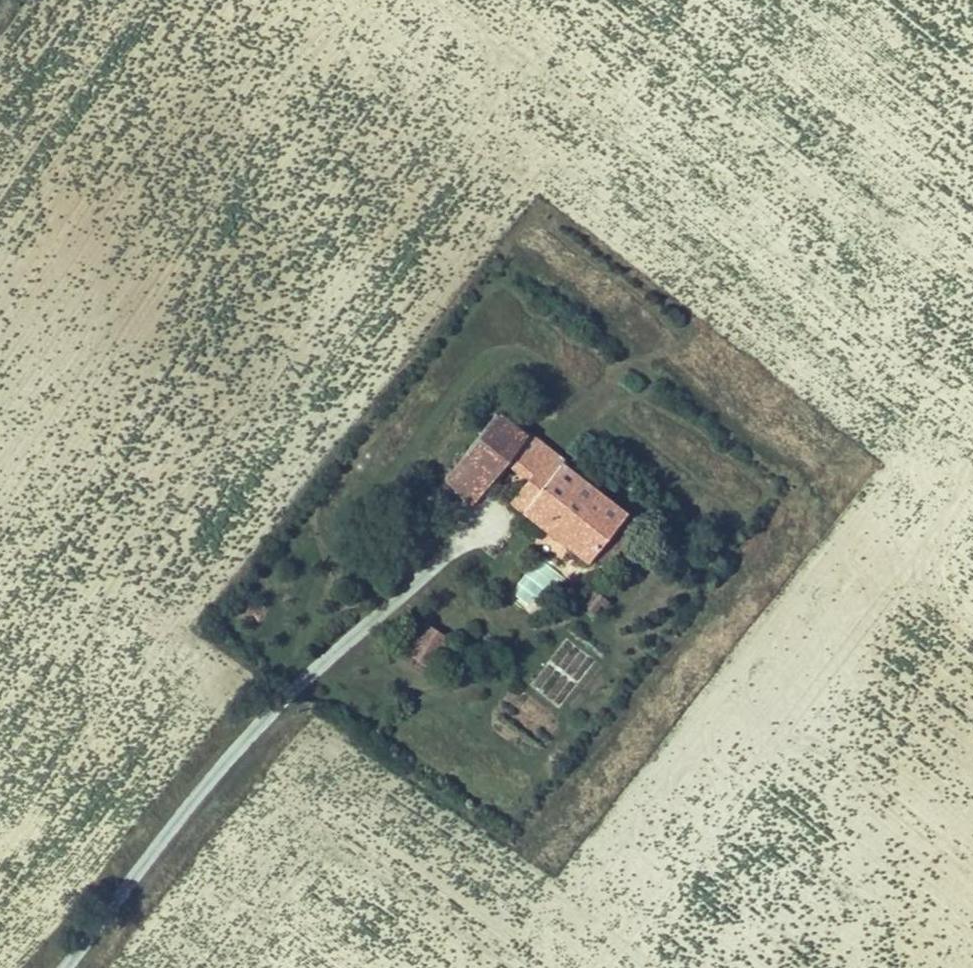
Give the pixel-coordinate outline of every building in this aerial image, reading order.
[(481,489),(494,500),(522,468),(551,493),(561,502),(539,526),(597,577),(640,529),(520,420),(453,497),(465,508),(481,489)] [(478,519),(494,500),(481,489),(465,508),(478,519)] [(529,517),(539,526),(561,502),(551,493),(529,517)] [(540,556),(506,591),(525,610),(559,574),(540,556)]
